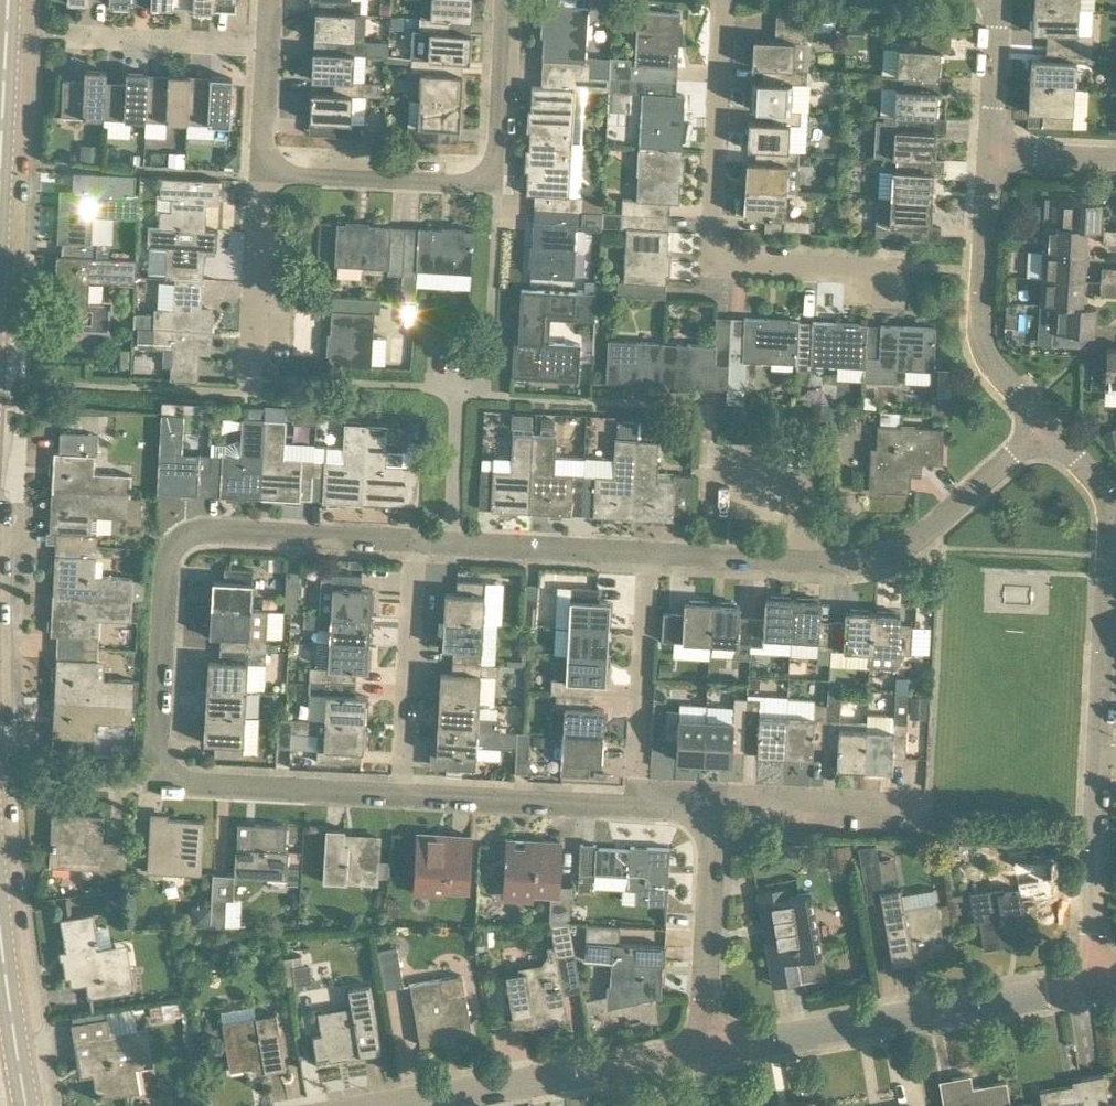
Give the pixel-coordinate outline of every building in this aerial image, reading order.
[(150,7),(172,8),(172,0),(150,0),(150,5),(150,7)] [(190,9),(213,11),(213,0),(191,0),(190,9)] [(318,12),(356,14),(359,14),(360,0),(319,0),(318,12)] [(430,19),(449,20),(470,21),(471,0),(431,0),(430,19)] [(391,4),(382,3),(381,15),(390,15),(391,4)] [(543,37),(542,60),(547,60),(546,74),(589,76),(608,77),(609,62),(590,61),(584,61),(587,8),(545,5),(544,14),(545,14),(543,37)] [(1076,33),(1077,8),(1032,5),(1031,31),(1046,32),(1045,46),(1091,49),(1092,34),(1076,33)] [(609,62),(608,77),(670,80),(671,67),(676,67),(677,44),(678,23),(679,13),(637,11),(635,59),(609,57),(609,62)] [(314,12),(313,40),(324,40),(323,53),(354,55),(388,56),(388,42),(362,41),(355,41),(356,14),(318,12),(314,12)] [(753,39),(751,68),(772,69),(802,70),(802,69),(810,69),(811,44),(804,43),(805,15),(775,13),(775,14),(774,41),(753,39)] [(412,31),(411,59),(447,61),(469,62),(470,34),(448,33),(449,20),(430,19),(418,18),(418,32),(412,31)] [(848,22),(847,39),(863,40),(864,23),(848,22)] [(918,76),(937,77),(939,50),(949,51),(950,36),(921,35),(919,49),(898,48),(896,75),(918,76)] [(1090,61),(1091,49),(1045,46),(1044,59),(1030,58),(1029,85),(1073,88),(1075,60),(1090,61)] [(312,53),(311,81),(332,82),(332,95),(352,96),(363,97),(382,97),(383,84),(352,82),(354,55),(323,53),(312,53)] [(411,59),(410,73),(421,73),(419,101),(459,103),(460,75),(446,75),(447,61),(411,59)] [(801,84),(802,70),(772,69),(772,82),(750,81),(749,109),(770,109),(789,110),(791,83),(801,84)] [(103,82),(104,82),(104,71),(83,70),(83,81),(62,80),(60,116),(102,118),(103,82)] [(146,85),(147,74),(125,72),(124,83),(104,82),(103,82),(102,118),(144,121),(146,85)] [(529,132),(528,141),(571,143),(574,90),(584,90),(588,91),(607,92),(608,77),(589,76),(546,74),(545,87),(540,87),(531,86),(530,109),(529,132)] [(146,121),(145,137),(164,138),(165,122),(188,123),(189,87),(190,76),(168,75),(167,86),(148,85),(146,121)] [(882,88),(881,115),(882,115),(894,116),(916,117),(935,118),(937,91),(947,92),(947,78),(937,77),(918,76),(903,75),(903,89),(896,88),(882,88)] [(188,123),(187,137),(212,138),(213,124),(228,125),(231,78),(210,77),(209,88),(189,87),(188,123)] [(608,77),(607,92),(641,94),(638,146),(681,149),(681,140),(682,119),(684,96),(675,95),(669,95),(670,80),(608,77)] [(1029,85),(1027,111),(1029,111),(1042,112),(1041,127),(1071,128),(1073,88),(1029,85)] [(311,94),(310,121),(332,122),(331,136),(359,137),(359,124),(350,124),(352,96),(332,95),(311,94)] [(835,98),(828,105),(828,111),(839,111),(840,99),(835,98)] [(408,126),(407,140),(434,141),(435,127),(457,128),(459,103),(419,101),(418,126),(408,126)] [(800,110),(789,110),(770,109),(769,123),(748,122),(746,149),(768,150),(787,151),(788,124),(799,125),(800,110)] [(872,157),(892,158),(933,160),(934,133),(945,134),(945,118),(935,118),(916,117),(894,116),(882,115),(882,119),(874,119),(872,157)] [(526,172),(525,194),(534,195),(539,195),(539,209),(581,211),(601,212),(602,200),(582,199),(582,197),(579,197),(568,196),(571,143),(528,141),(528,149),(527,172),(526,172)] [(102,146),(80,144),(79,161),(101,162),(102,146)] [(621,199),(621,213),(663,215),(663,202),(669,202),(678,203),(679,180),(680,158),(681,149),(638,146),(635,199),(621,199)] [(746,163),(744,189),(784,192),(786,165),(796,166),(797,152),(787,151),(768,150),(756,149),(755,163),(746,163)] [(185,153),(168,152),(167,166),(184,167),(185,153)] [(237,152),(230,152),(223,158),(222,165),(236,166),(237,152)] [(810,153),(798,152),(798,165),(805,165),(810,161),(810,153)] [(139,155),(129,154),(128,164),(139,164),(139,155)] [(891,171),(890,197),(931,200),(932,173),(942,174),(943,160),(933,160),(896,158),(896,172),(891,171)] [(58,189),(56,242),(60,242),(60,255),(94,257),(95,243),(90,243),(92,216),(137,218),(139,193),(134,193),(135,175),(73,172),(72,190),(58,189)] [(158,213),(157,227),(204,230),(205,203),(217,204),(219,181),(159,177),(159,193),(158,197),(158,209),(158,213)] [(783,219),(784,192),(744,189),(742,216),(764,218),(763,232),(792,234),(793,219),(783,219)] [(878,196),(876,224),(894,225),(893,238),(893,239),(939,242),(940,227),(929,227),(931,200),(890,197),(878,196)] [(1059,200),(1057,225),(1077,226),(1077,229),(1086,229),(1098,230),(1099,202),(1059,200)] [(1027,205),(1026,221),(1039,222),(1039,205),(1027,205)] [(530,266),(529,277),(572,279),(575,225),(581,225),(581,211),(539,209),(538,223),(533,223),(531,244),(532,244),(531,266),(530,266)] [(621,213),(620,227),(625,227),(625,230),(622,282),(659,285),(665,285),(665,275),(666,253),(667,229),(662,229),(663,215),(621,213)] [(793,219),(793,231),(808,232),(809,220),(793,219)] [(402,276),(404,227),(366,225),(366,226),(344,225),(344,224),(334,223),(332,266),(385,269),(385,275),(402,276)] [(1077,226),(1057,225),(1044,225),(1042,252),(1084,254),(1086,229),(1077,229),(1077,226)] [(148,241),(149,227),(139,226),(138,240),(148,241)] [(204,230),(157,227),(149,227),(148,247),(156,247),(156,248),(167,249),(166,279),(173,279),(201,280),(202,254),(215,255),(216,230),(204,230)] [(404,227),(402,276),(406,276),(405,280),(403,280),(401,299),(413,300),(415,271),(468,274),(471,231),(462,231),(462,232),(440,230),(440,229),(404,227)] [(1103,230),(1103,243),(1115,244),(1115,230),(1103,230)] [(1083,280),(1084,254),(1042,252),(1041,278),(1083,280)] [(102,310),(91,309),(86,309),(87,282),(134,284),(135,259),(94,257),(60,255),(55,255),(52,307),(57,308),(56,322),(90,324),(95,325),(97,328),(101,328),(104,325),(104,313),(102,310)] [(1115,282),(1115,269),(1101,268),(1100,281),(1115,282)] [(1082,306),(1083,280),(1041,278),(1040,304),(1052,305),(1082,306)] [(135,313),(134,327),(139,327),(152,327),(211,331),(211,308),(200,307),(201,280),(175,279),(175,283),(173,310),(153,309),(153,313),(135,313)] [(659,285),(622,282),(617,281),(616,296),(659,298),(659,285)] [(1100,281),(1100,296),(1115,296),(1115,282),(1100,281)] [(594,282),(584,282),(584,292),(594,292),(594,282)] [(574,315),(576,294),(576,293),(521,289),(519,342),(514,343),(512,377),(578,381),(580,345),(544,343),(545,314),(574,315)] [(328,355),(327,365),(371,368),(371,363),(385,364),(387,338),(372,337),(374,313),(379,314),(380,300),(337,297),(336,311),(331,311),(329,334),(330,334),(328,355)] [(1094,307),(1082,306),(1052,305),(1052,314),(1050,346),(1079,347),(1080,335),(1092,336),(1094,307)] [(796,364),(798,321),(790,321),(766,320),(744,318),(744,324),(729,323),(727,366),(725,389),(747,390),(748,362),(795,364),(796,364)] [(661,344),(659,386),(667,386),(688,387),(725,389),(727,366),(729,323),(716,322),(714,346),(661,343),(661,344)] [(795,364),(794,370),(810,370),(810,365),(836,366),(862,368),(864,368),(866,330),(866,325),(856,324),(856,325),(834,324),(834,323),(811,322),(811,327),(798,327),(796,364),(795,364)] [(862,368),(862,381),(894,383),(894,369),(932,371),(934,328),(926,328),(902,327),(880,326),(880,331),(866,330),(864,368),(862,368)] [(139,327),(138,347),(151,348),(162,348),(162,365),(171,365),(170,380),(171,380),(196,381),(197,354),(210,354),(211,331),(152,327),(139,327)] [(607,340),(605,383),(628,384),(650,385),(659,386),(661,344),(661,343),(607,340)] [(120,349),(119,367),(128,368),(129,349),(120,349)] [(1090,389),(1103,389),(1103,391),(1105,391),(1115,392),(1115,350),(1105,349),(1104,362),(1091,361),(1091,365),(1090,385),(1090,389)] [(930,414),(943,415),(949,415),(949,397),(930,396),(930,414)] [(863,399),(863,409),(873,409),(873,404),(869,399),(863,399)] [(811,417),(836,418),(836,419),(837,403),(812,402),(812,410),(811,417)] [(210,456),(208,495),(219,495),(219,497),(260,499),(264,420),(265,409),(249,408),(248,420),(242,419),(241,440),(237,440),(226,444),(211,444),(210,456)] [(265,409),(264,420),(274,421),(275,410),(265,409)] [(913,428),(913,427),(900,426),(901,413),(880,412),(879,427),(877,427),(876,449),(874,493),(884,493),(884,492),(909,494),(910,474),(911,463),(941,464),(943,430),(913,428)] [(515,414),(511,414),(511,428),(513,428),(532,429),(533,415),(532,415),(515,414)] [(208,495),(210,456),(181,454),(183,416),(160,415),(156,493),(196,495),(196,494),(208,495)] [(844,416),(840,428),(852,432),(856,420),(844,416)] [(541,435),(554,436),(554,419),(542,418),(541,435)] [(310,500),(315,444),(283,441),(285,421),(274,421),(264,420),(260,499),(298,501),(298,499),(310,500)] [(419,421),(409,420),(409,435),(419,435),(419,421)] [(616,421),(615,438),(636,439),(636,422),(616,421)] [(637,439),(658,440),(659,423),(638,422),(637,439)] [(687,424),(659,423),(658,440),(687,442),(687,424)] [(361,505),(366,426),(344,425),(344,445),(315,444),(310,500),(321,501),(321,503),(361,505)] [(366,426),(361,505),(418,508),(420,467),(415,467),(415,462),(414,458),(411,454),(408,452),(403,451),(386,450),(387,427),(366,426)] [(52,453),(50,493),(129,497),(130,476),(92,474),(93,455),(97,455),(98,434),(59,433),(58,454),(52,453)] [(480,486),(479,510),(490,510),(490,511),(527,513),(532,435),(512,434),(511,459),(510,471),(481,470),(480,485),(480,486)] [(532,435),(527,513),(530,513),(569,516),(569,514),(581,515),(582,491),(583,475),(553,474),(554,457),(555,436),(554,436),(541,435),(534,435),(532,435)] [(632,519),(636,439),(615,438),(614,459),(584,457),(583,475),(581,515),(592,515),(592,517),(632,519)] [(636,439),(632,519),(687,522),(688,522),(689,497),(689,476),(673,475),(673,480),(656,479),(656,474),(656,471),(658,442),(658,440),(637,439),(636,439)] [(50,493),(48,533),(55,533),(54,544),(95,546),(96,535),(97,518),(128,519),(128,524),(142,524),(142,515),(140,515),(141,498),(129,497),(50,493)] [(94,576),(95,546),(54,544),(52,596),(138,600),(143,601),(145,580),(132,579),(132,577),(94,576)] [(361,561),(348,560),(348,569),(361,569),(361,561)] [(210,608),(250,610),(252,570),(223,569),(222,582),(212,582),(212,586),(209,585),(208,606),(210,606),(210,608)] [(285,572),(283,612),(297,612),(299,572),(285,572)] [(321,573),(319,614),(369,617),(369,615),(371,615),(372,594),(370,594),(370,590),(360,590),(360,577),(361,575),(321,573)] [(445,593),(443,620),(482,622),(484,595),(484,582),(457,580),(457,593),(445,593)] [(525,585),(522,624),(535,625),(538,586),(537,586),(525,585)] [(570,600),(568,627),(608,629),(609,602),(598,602),(599,589),(570,588),(570,600)] [(751,618),(749,645),(762,645),(763,637),(791,639),(793,599),(789,598),(789,596),(769,595),(769,597),(765,597),(763,619),(752,618),(751,618)] [(52,596),(50,635),(56,636),(55,647),(81,648),(96,649),(97,638),(91,637),(92,621),(98,621),(129,622),(137,623),(137,621),(138,600),(52,596)] [(830,649),(831,622),(818,621),(820,600),(816,600),(816,598),(795,596),(795,599),(793,599),(791,639),(817,640),(817,648),(830,649)] [(663,613),(662,641),(674,641),(710,643),(712,604),(709,603),(709,601),(688,600),(688,602),(685,602),(684,614),(663,613)] [(712,604),(710,643),(737,645),(736,658),(749,659),(749,653),(749,645),(751,618),(738,617),(739,605),(735,605),(736,603),(715,601),(715,604),(712,604)] [(267,611),(250,610),(210,608),(210,612),(207,612),(206,632),(208,633),(208,637),(219,637),(219,649),(265,651),(267,611)] [(871,651),(873,613),(869,612),(869,610),(849,609),(848,611),(845,611),(844,623),(831,622),(830,649),(871,651)] [(871,651),(870,668),(880,669),(881,652),(904,653),(906,653),(911,654),(912,631),(912,628),(899,627),(899,615),(895,614),(896,612),(875,611),(875,613),(873,613),(871,651)] [(369,617),(319,614),(304,614),(304,627),(329,628),(328,642),(368,644),(368,641),(370,641),(371,620),(369,620),(369,617)] [(443,620),(442,647),(453,648),(452,661),(480,663),(481,649),(482,622),(443,620)] [(568,627),(567,654),(606,656),(608,629),(568,627)] [(308,680),(308,681),(355,684),(356,671),(366,671),(367,667),(369,667),(370,647),(368,647),(368,644),(328,642),(327,669),(314,668),(308,668),(308,673),(308,680)] [(55,647),(53,698),(132,702),(133,681),(103,680),(95,680),(96,661),(96,649),(81,648),(55,647)] [(204,678),(203,685),(206,685),(205,688),(246,691),(256,691),(257,664),(265,664),(265,651),(219,649),(218,662),(207,661),(207,665),(204,665),(204,677),(204,678)] [(829,652),(819,651),(818,662),(828,663),(829,652)] [(550,679),(550,693),(555,693),(565,694),(592,695),(593,683),(604,683),(606,657),(606,656),(567,654),(565,680),(554,679),(551,679),(550,679)] [(440,673),(439,700),(478,702),(479,675),(480,675),(494,676),(495,676),(497,676),(498,664),(494,664),(480,663),(452,661),(452,674),(440,673)] [(673,664),(659,663),(658,676),(672,676),(673,664)] [(759,677),(749,677),(748,688),(759,689),(759,677)] [(308,681),(307,694),(313,694),(325,695),(324,722),(363,724),(364,721),(366,722),(367,701),(365,701),(365,697),(354,697),(355,684),(308,681)] [(244,717),(246,691),(205,688),(205,692),(203,691),(202,712),(204,712),(204,715),(244,717)] [(828,690),(818,690),(818,692),(814,692),(814,704),(827,705),(828,690)] [(865,769),(867,730),(839,728),(841,691),(828,690),(827,705),(827,718),(825,748),(838,749),(837,767),(840,768),(840,770),(860,771),(860,769),(865,769)] [(555,693),(555,706),(564,707),(562,734),(602,736),(603,709),(592,708),(592,696),(592,695),(565,694),(555,693)] [(905,758),(907,694),(895,693),(894,716),(867,715),(867,730),(865,769),(866,769),(866,771),(887,773),(887,770),(891,771),(892,757),(905,758)] [(928,697),(909,696),(908,719),(927,720),(928,697)] [(53,698),(50,749),(91,751),(92,740),(93,723),(102,723),(131,724),(132,702),(53,698)] [(706,719),(704,760),(706,760),(706,762),(726,763),(726,761),(730,761),(731,750),(744,751),(747,698),(734,698),(734,707),(733,721),(706,719)] [(747,698),(744,751),(745,751),(756,752),(756,753),(760,754),(760,756),(780,757),(781,755),(783,755),(785,755),(787,715),(759,713),(760,699),(747,698)] [(439,700),(437,727),(476,729),(499,731),(499,718),(477,717),(478,702),(439,700)] [(787,715),(785,755),(787,755),(787,758),(807,759),(807,757),(811,757),(812,747),(825,748),(827,718),(827,707),(827,705),(814,704),(813,716),(787,715)] [(665,710),(664,741),(676,741),(675,758),(679,758),(679,761),(700,762),(700,760),(704,760),(706,719),(705,719),(678,718),(679,711),(665,710)] [(242,759),(244,717),(204,715),(204,720),(201,719),(200,740),(203,740),(203,744),(214,744),(213,757),(242,759)] [(291,748),(292,733),(292,720),(278,720),(277,747),(291,748)] [(363,724),(324,722),(292,720),(292,733),(316,734),(315,762),(360,764),(360,752),(362,752),(362,748),(364,748),(365,728),(363,728),(363,724)] [(436,744),(436,755),(446,755),(446,768),(461,769),(474,770),(474,759),(474,757),(475,747),(501,748),(507,749),(515,749),(516,732),(508,731),(499,731),(476,729),(437,727),(436,744)] [(515,749),(514,772),(527,773),(529,733),(516,732),(515,749)] [(561,762),(560,775),(589,776),(590,764),(600,764),(602,736),(562,734),(561,762)] [(532,735),(531,745),(550,746),(550,736),(532,735)] [(148,842),(146,871),(201,874),(204,821),(168,819),(164,819),(150,818),(151,813),(149,813),(148,842)] [(55,818),(52,867),(99,870),(123,871),(125,842),(100,841),(102,817),(82,815),(82,819),(55,818)] [(324,832),(325,829),(325,824),(309,823),(308,831),(324,832)] [(235,848),(234,876),(267,877),(268,868),(287,870),(287,867),(288,851),(285,851),(286,826),(254,824),(253,840),(237,839),(236,848),(235,848)] [(324,832),(321,883),(346,885),(347,877),(375,878),(379,878),(389,879),(390,861),(380,861),(376,861),(378,839),(343,837),(343,834),(344,830),(325,829),(324,832)] [(416,839),(414,888),(446,889),(467,890),(470,838),(450,837),(449,841),(416,839)] [(550,895),(549,921),(570,922),(571,904),(572,887),(556,886),(559,843),(541,842),(541,848),(506,846),(503,892),(530,894),(550,895)] [(883,891),(875,844),(856,847),(866,902),(880,900),(879,892),(883,891)] [(832,858),(829,859),(831,873),(849,870),(847,858),(851,857),(850,845),(830,848),(832,858)] [(580,846),(578,881),(590,882),(593,881),(593,874),(628,876),(627,891),(635,891),(634,904),(666,906),(667,873),(663,873),(664,849),(629,847),(629,850),(595,848),(595,847),(580,846)] [(1003,893),(969,898),(973,924),(978,923),(983,950),(1009,946),(1017,944),(1026,943),(1024,931),(1027,930),(1022,904),(1050,899),(1051,880),(1052,862),(1013,860),(1018,885),(1018,886),(1019,890),(1003,893)] [(211,899),(210,927),(224,928),(226,900),(232,900),(234,876),(212,874),(212,876),(211,889),(211,899)] [(202,875),(201,889),(211,889),(212,876),(202,875)] [(589,891),(590,882),(578,881),(578,890),(589,891)] [(764,944),(817,935),(810,893),(789,897),(788,889),(756,895),(764,944)] [(903,909),(899,889),(883,891),(879,892),(880,900),(888,947),(891,965),(911,962),(943,957),(934,904),(903,909)] [(119,896),(107,892),(104,902),(115,906),(119,896)] [(399,899),(387,898),(386,916),(398,917),(399,899)] [(64,918),(59,918),(64,950),(65,950),(66,959),(62,959),(65,979),(67,978),(69,978),(84,976),(85,984),(86,984),(88,997),(114,993),(134,991),(130,969),(124,970),(121,951),(99,955),(95,927),(93,913),(72,917),(64,918)] [(546,955),(540,964),(515,969),(516,974),(504,976),(511,1018),(508,1018),(508,1019),(521,1017),(523,1029),(566,1022),(562,995),(581,991),(570,925),(570,922),(549,921),(550,925),(553,945),(545,946),(546,955)] [(663,966),(664,947),(619,944),(620,927),(587,925),(585,960),(612,962),(610,985),(617,986),(622,1005),(658,996),(659,966),(663,966)] [(817,935),(764,944),(771,986),(824,978),(817,935)] [(385,989),(403,986),(397,948),(379,951),(385,989)] [(285,985),(293,984),(294,986),(312,983),(309,964),(302,965),(301,956),(282,958),(285,985)] [(462,975),(410,983),(410,985),(420,1045),(444,1043),(443,1038),(453,1037),(472,1034),(465,995),(463,977),(462,975)] [(320,1035),(312,1036),(316,1059),(328,1057),(329,1061),(346,1059),(348,1058),(347,1054),(358,1052),(359,1056),(365,1056),(380,1053),(372,1004),(369,984),(347,988),(350,1008),(338,1009),(339,1016),(318,1019),(320,1035)] [(183,1000),(148,1005),(151,1022),(186,1017),(183,1000)] [(221,1026),(204,1029),(206,1041),(223,1038),(224,1040),(228,1070),(253,1066),(263,1065),(264,1071),(284,1068),(276,1013),(255,1017),(254,1017),(221,1023),(221,1025),(221,1026)] [(73,1024),(71,1024),(77,1059),(89,1057),(91,1072),(92,1076),(96,1098),(136,1092),(132,1068),(136,1068),(152,1065),(146,1028),(136,1029),(126,1031),(109,1034),(109,1032),(106,1019),(105,1019),(73,1024)] [(595,1045),(605,1045),(605,1035),(591,1035),(595,1045)] [(198,1047),(188,1048),(189,1058),(199,1057),(198,1047)] [(939,1084),(943,1105),(1010,1105),(1006,1082),(972,1088),(970,1076),(952,1079),(952,1082),(939,1084)] [(1039,1092),(1042,1105),(1108,1105),(1103,1076),(1079,1080),(1080,1085),(1039,1092)]
